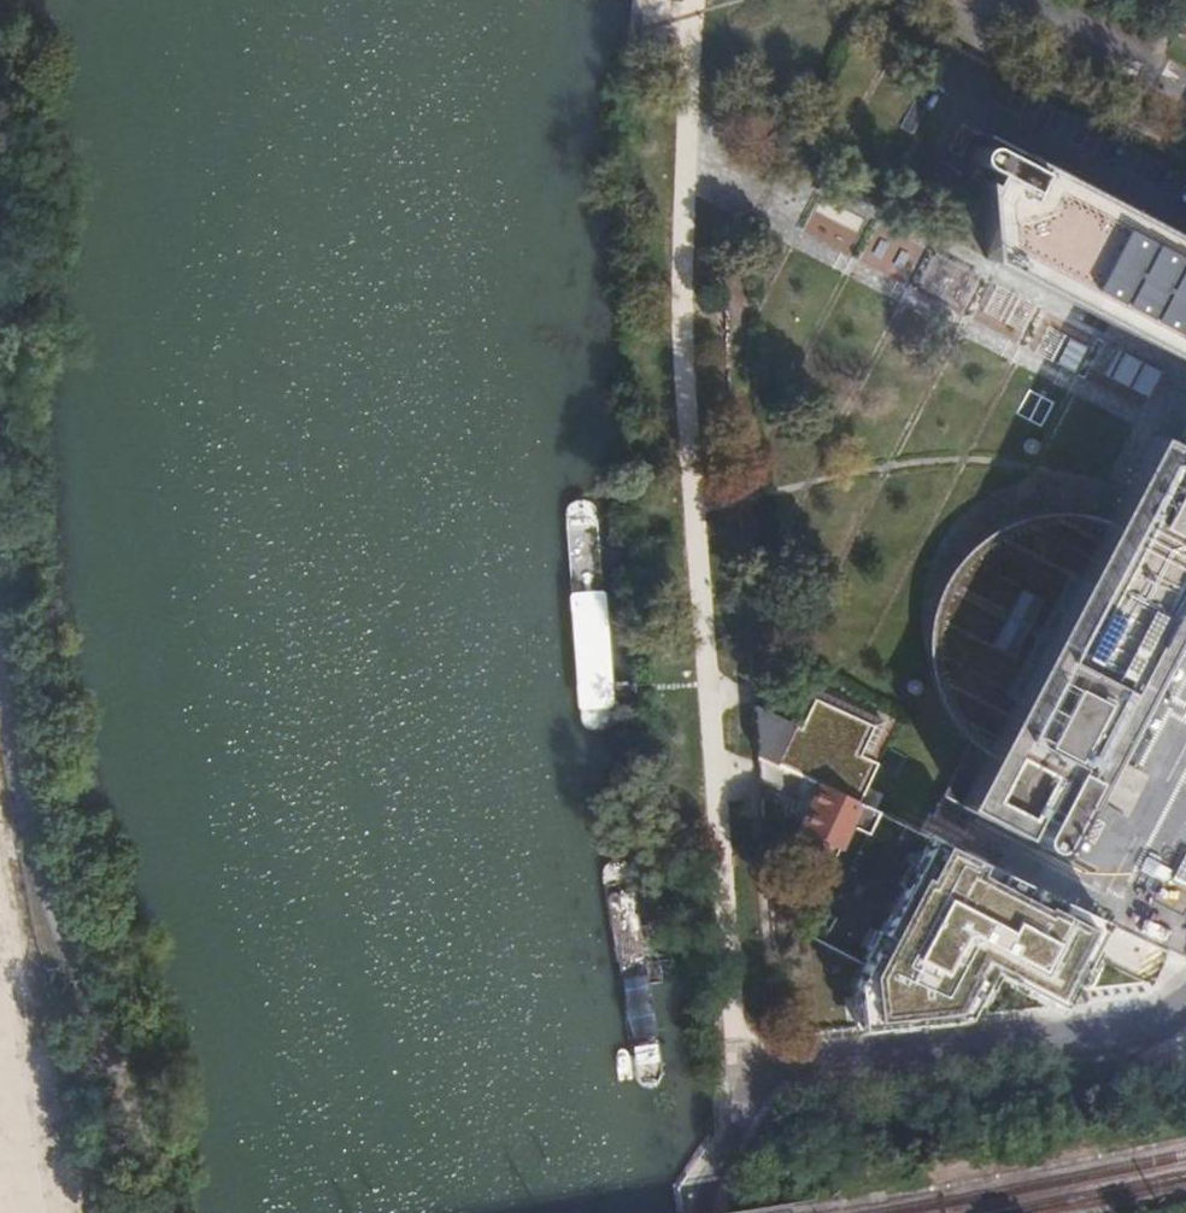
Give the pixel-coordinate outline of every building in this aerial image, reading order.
[(1006,147),(1002,158),(986,150),(984,149),(982,149),(979,150),(976,151),(974,153),(973,156),(972,158),(972,159),(972,161),(973,164),(976,167),(977,168),(990,175),(987,181),(980,177),(985,259),(1185,367),(1185,243),(1006,147)] [(1162,438),(1151,432),(1095,537),(1075,531),(1052,528),(1028,529),(1005,534),(983,543),(963,555),(946,571),(932,589),(921,610),(913,632),(910,656),(911,679),(916,702),(925,724),(937,744),(953,761),(971,776),(957,803),(1050,852),(1185,594),(1185,391),(1162,438)] [(803,716),(798,725),(753,705),(756,757),(762,759),(809,781),(819,786),(809,808),(811,809),(803,827),(801,826),(793,843),(796,851),(810,858),(819,856),(832,862),(840,847),(838,845),(848,826),(866,835),(877,813),(858,804),(879,763),(859,753),(863,743),(870,747),(882,720),(808,685),(795,713),(803,716)] [(989,972),(1058,1006),(1102,922),(932,839),(862,979),(866,1029),(963,1021),(989,972)]
